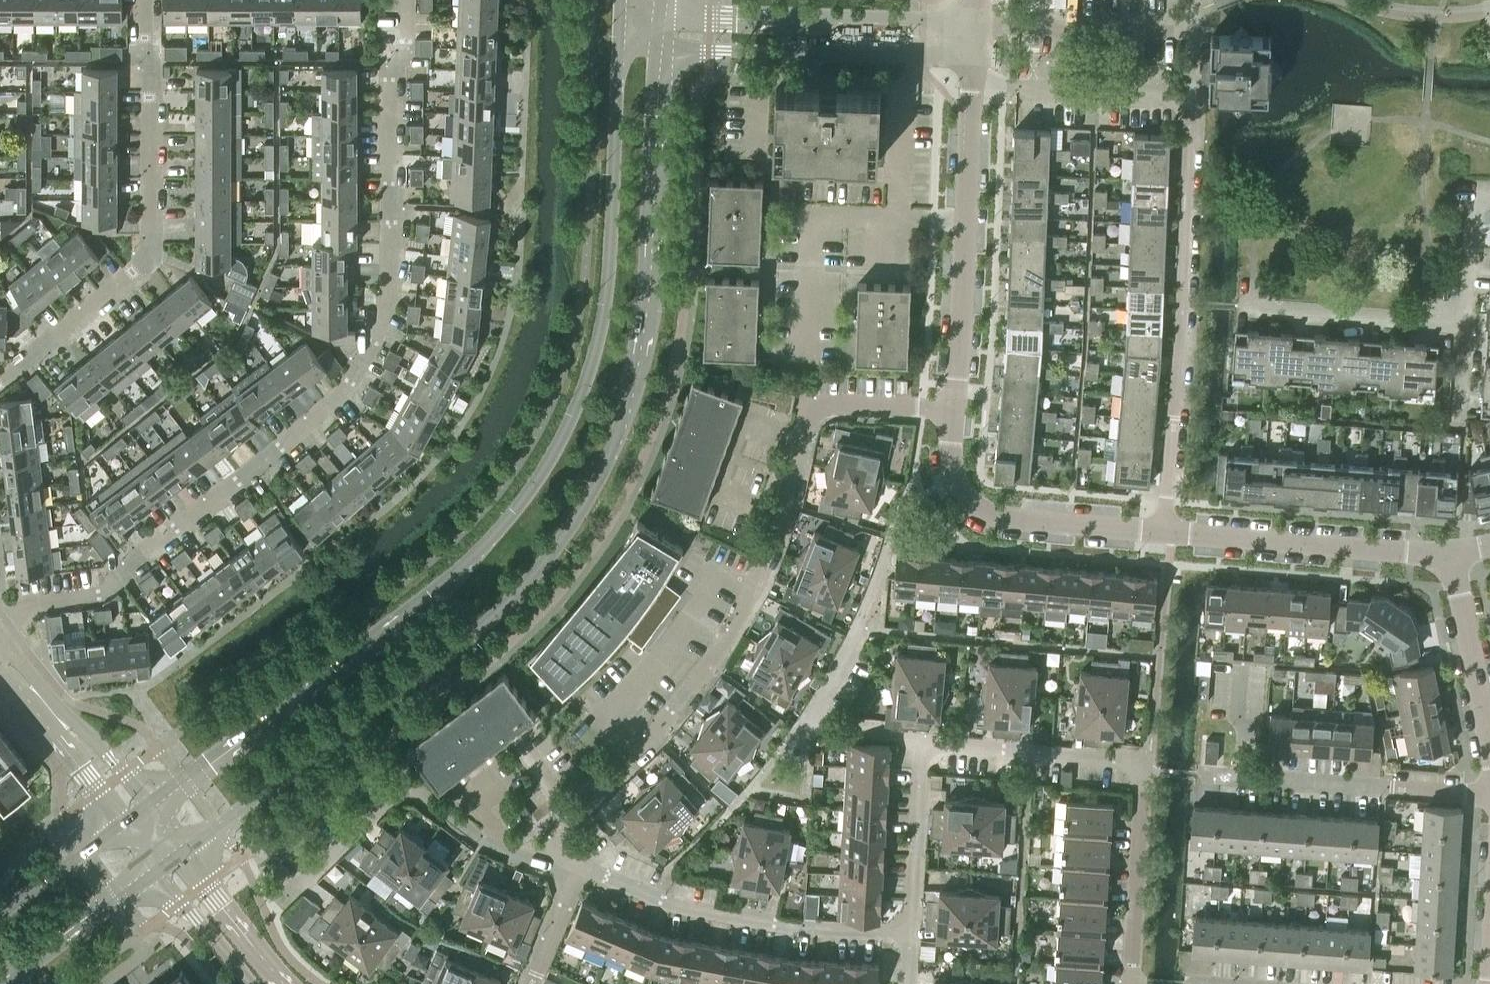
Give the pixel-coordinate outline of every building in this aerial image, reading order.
[(13,21),(13,0),(0,0),(0,21),(13,21)] [(34,21),(34,0),(13,0),(13,21),(34,21)] [(56,21),(56,0),(34,0),(34,21),(56,21)] [(78,21),(78,0),(56,0),(56,21),(78,21)] [(99,21),(99,0),(78,0),(78,21),(99,21)] [(99,21),(122,21),(122,0),(99,0),(99,21)] [(187,21),(187,0),(164,0),(164,21),(187,21)] [(208,21),(208,0),(187,0),(187,21),(208,21)] [(230,21),(230,0),(208,0),(208,21),(230,21)] [(251,21),(251,0),(230,0),(230,21),(251,21)] [(273,21),(273,0),(251,0),(251,21),(273,21)] [(295,21),(295,0),(273,0),(273,21),(295,21)] [(317,21),(317,0),(295,0),(295,21),(317,21)] [(338,21),(338,0),(317,0),(317,21),(338,21)] [(338,21),(361,21),(361,0),(338,0),(338,21)] [(432,2),(419,2),(419,10),(432,10),(432,2)] [(459,3),(458,24),(497,26),(498,4),(459,3)] [(458,24),(458,46),(496,48),(497,26),(458,24)] [(1200,57),(1200,70),(1210,70),(1209,94),(1268,96),(1271,37),(1211,34),(1210,58),(1200,57)] [(420,36),(420,45),(432,45),(432,36),(420,36)] [(100,57),(122,57),(122,45),(100,44),(100,57)] [(164,57),(186,57),(186,44),(164,44),(164,57)] [(432,45),(420,45),(420,54),(432,54),(432,45)] [(458,46),(457,68),(495,69),(496,48),(458,46)] [(22,57),(34,57),(34,48),(22,48),(22,57)] [(34,48),(34,57),(47,57),(47,48),(34,48)] [(65,57),(78,57),(78,48),(65,48),(65,57)] [(78,48),(78,57),(90,57),(90,48),(78,48)] [(196,57),(209,57),(209,48),(196,48),(196,57)] [(209,48),(209,57),(221,57),(221,48),(209,48)] [(239,57),(252,57),(252,48),(239,48),(239,57)] [(252,48),(252,57),(264,57),(265,48),(252,48)] [(283,57),(295,57),(295,49),(283,48),(283,57)] [(295,49),(295,57),(308,57),(308,49),(295,49)] [(326,57),(338,57),(338,49),(326,49),(326,57)] [(17,76),(26,76),(26,63),(17,63),(17,76)] [(197,67),(197,90),(240,90),(240,67),(235,67),(235,66),(229,66),(229,67),(197,67)] [(83,67),(83,90),(117,90),(117,67),(83,67)] [(264,80),(273,80),(273,67),(265,67),(264,80)] [(279,80),(288,80),(288,67),(279,67),(279,80)] [(323,67),(323,90),(356,90),(356,67),(323,67)] [(457,68),(456,89),(494,91),(495,69),(457,68)] [(32,77),(32,90),(41,90),(41,77),(32,77)] [(410,79),(411,88),(423,88),(423,79),(410,79)] [(773,156),(878,161),(881,91),(837,90),(837,93),(819,92),(820,89),(776,87),(773,156)] [(423,88),(411,88),(411,96),(423,96),(423,88)] [(456,89),(455,111),(493,113),(494,91),(456,89)] [(41,90),(32,90),(32,102),(41,102),(41,90)] [(75,90),(75,111),(117,111),(117,90),(83,90),(75,90)] [(197,90),(196,111),(240,112),(240,90),(197,90)] [(323,90),(323,112),(356,112),(356,90),(323,90)] [(17,99),(17,111),(26,111),(26,99),(17,99)] [(264,99),(264,112),(273,112),(273,99),(264,99)] [(279,99),(279,112),(288,112),(288,99),(279,99)] [(26,111),(17,111),(17,124),(26,124),(26,111)] [(75,111),(75,133),(117,133),(117,111),(75,111)] [(196,111),(196,133),(240,133),(240,112),(196,111)] [(455,111),(454,133),(492,134),(493,113),(455,111)] [(273,112),(264,112),(264,124),(273,124),(273,112)] [(288,112),(279,112),(279,124),(288,124),(288,112)] [(313,112),(313,133),(356,133),(356,112),(323,112),(313,112)] [(41,120),(32,120),(32,133),(41,133),(41,125),(41,120)] [(411,122),(411,131),(423,131),(423,122),(411,122)] [(1015,128),(1014,151),(1050,152),(1050,147),(1051,130),(1015,128)] [(423,131),(411,131),(411,140),(423,140),(423,131)] [(41,133),(32,133),(32,146),(41,146),(41,133)] [(75,155),(83,155),(117,155),(117,133),(75,133),(75,155)] [(196,133),(196,155),(240,155),(240,133),(196,133)] [(313,133),(313,155),(356,155),(356,133),(313,133)] [(454,133),(453,154),(492,156),(492,134),(454,133)] [(1134,133),(1133,156),(1169,157),(1170,134),(1134,133)] [(1091,139),(1071,138),(1071,148),(1071,153),(1090,153),(1091,139)] [(17,142),(17,154),(26,154),(26,142),(17,142)] [(264,142),(264,155),(273,155),(273,142),(264,142)] [(279,142),(279,155),(288,155),(288,142),(279,142)] [(1096,146),(1096,154),(1109,155),(1109,146),(1096,146)] [(1014,151),(1013,172),(1049,174),(1050,158),(1060,158),(1060,148),(1050,147),(1050,152),(1014,151)] [(1071,148),(1060,148),(1060,158),(1070,159),(1071,153),(1071,148)] [(26,154),(17,154),(17,167),(26,167),(26,154)] [(442,175),(452,176),(491,177),(492,156),(453,154),(443,154),(442,175)] [(1109,155),(1096,154),(1095,163),(1108,163),(1109,155)] [(83,155),(83,176),(117,176),(117,155),(83,155)] [(196,155),(196,177),(240,177),(240,155),(196,155)] [(273,155),(264,155),(264,168),(273,168),(273,155)] [(288,155),(279,155),(279,168),(288,168),(288,155)] [(313,176),(323,176),(356,176),(356,155),(313,155),(313,176)] [(1133,156),(1132,177),(1168,179),(1169,157),(1133,156)] [(32,164),(32,176),(41,176),(41,164),(32,164)] [(411,166),(411,174),(423,174),(423,166),(411,166)] [(1013,172),(1012,194),(1048,196),(1048,190),(1049,174),(1013,172)] [(423,174),(411,174),(411,183),(423,183),(423,174)] [(41,176),(32,176),(32,189),(41,189),(41,176)] [(83,176),(83,198),(117,198),(117,176),(83,176)] [(323,176),(323,198),(356,198),(356,176),(323,176)] [(491,177),(452,176),(451,198),(490,200),(491,177)] [(196,177),(196,198),(240,198),(240,177),(196,177)] [(1132,177),(1132,199),(1168,200),(1168,179),(1132,177)] [(707,256),(760,258),(763,180),(711,178),(707,256)] [(17,185),(17,198),(26,198),(26,185),(17,185)] [(264,186),(264,198),(273,198),(273,186),(264,186)] [(279,186),(279,198),(288,198),(288,186),(279,186)] [(1094,189),(1094,197),(1107,198),(1107,189),(1094,189)] [(1012,194),(1011,216),(1047,217),(1048,201),(1058,201),(1059,191),(1048,190),(1048,196),(1012,194)] [(1059,191),(1058,201),(1069,202),(1069,191),(1059,191)] [(1107,198),(1094,197),(1094,206),(1107,207),(1107,198)] [(26,198),(17,198),(17,210),(26,210),(26,198)] [(93,220),(93,231),(97,232),(117,233),(117,198),(83,198),(83,220),(93,220)] [(196,198),(196,220),(240,220),(240,198),(196,198)] [(273,198),(264,198),(264,211),(273,211),(273,198)] [(288,198),(279,198),(279,211),(288,211),(288,198)] [(323,198),(323,220),(357,220),(356,198),(323,198)] [(1132,199),(1131,220),(1167,222),(1168,200),(1132,199)] [(454,212),(452,233),(488,237),(490,216),(454,212)] [(1011,216),(1010,237),(1046,239),(1047,234),(1047,217),(1011,216)] [(30,220),(20,228),(26,235),(36,227),(30,220)] [(196,220),(196,242),(230,242),(240,242),(240,220),(196,220)] [(313,220),(313,242),(347,242),(347,243),(357,243),(357,220),(323,220),(313,220)] [(1131,220),(1130,242),(1166,243),(1167,222),(1131,220)] [(417,221),(416,229),(429,231),(430,222),(417,221)] [(26,235),(20,228),(11,236),(16,243),(26,235)] [(77,228),(60,243),(82,270),(109,248),(97,232),(93,231),(84,237),(77,228)] [(264,242),(273,242),(273,229),(264,229),(264,242)] [(279,229),(279,242),(288,242),(288,229),(279,229)] [(429,231),(416,229),(415,238),(428,239),(429,231)] [(1093,232),(1092,241),(1105,241),(1106,233),(1093,232)] [(452,233),(450,254),(486,258),(488,237),(452,233)] [(1010,237),(1009,259),(1045,260),(1046,244),(1056,244),(1057,234),(1047,234),(1046,239),(1010,237)] [(1057,234),(1056,244),(1067,245),(1067,235),(1057,234)] [(37,248),(43,256),(65,283),(82,270),(60,243),(54,235),(37,248)] [(1105,241),(1092,241),(1092,249),(1105,250),(1105,241)] [(235,275),(230,286),(251,296),(257,284),(244,278),(245,276),(246,273),(246,269),(245,265),(244,262),(241,259),(239,257),(235,256),(231,255),(230,255),(230,242),(196,242),(196,264),(226,264),(226,271),(235,275)] [(288,242),(279,242),(279,254),(288,254),(288,242)] [(313,242),(313,263),(347,263),(347,243),(347,242),(313,242)] [(1130,242),(1129,263),(1165,265),(1166,243),(1130,242)] [(450,254),(448,274),(483,278),(486,258),(450,254)] [(43,256),(26,270),(48,297),(65,283),(43,256)] [(1009,259),(1009,280),(1045,282),(1045,277),(1045,260),(1009,259)] [(413,261),(412,270),(425,271),(426,263),(413,261)] [(303,285),(313,285),(347,285),(347,263),(313,263),(303,263),(303,285)] [(1129,263),(1128,285),(1164,287),(1165,265),(1129,263)] [(270,269),(265,281),(273,285),(278,273),(270,269)] [(10,286),(5,290),(13,305),(11,306),(26,325),(37,317),(32,310),(48,297),(26,270),(9,284),(10,286)] [(425,271),(412,270),(411,278),(424,280),(425,271)] [(191,274),(173,288),(194,314),(212,300),(191,274)] [(448,274),(445,294),(481,298),(483,278),(448,274)] [(1091,275),(1091,284),(1103,284),(1104,276),(1091,275)] [(707,276),(704,354),(756,356),(759,278),(707,276)] [(1009,280),(1008,302),(1044,304),(1044,287),(1055,288),(1055,277),(1045,277),(1045,282),(1009,280)] [(1055,277),(1055,288),(1065,288),(1065,278),(1055,277)] [(273,285),(265,281),(260,292),(268,296),(273,285)] [(858,282),(855,360),(908,362),(911,284),(858,282)] [(1103,284),(1091,284),(1090,292),(1103,293),(1103,284)] [(313,285),(303,285),(303,287),(311,299),(313,299),(313,307),(347,306),(357,306),(357,294),(347,294),(347,285),(313,285)] [(1128,285),(1127,307),(1163,308),(1164,287),(1128,285)] [(251,296),(230,286),(224,297),(246,307),(251,296)] [(173,288),(156,302),(177,328),(194,314),(173,288)] [(445,294),(443,315),(479,319),(481,298),(445,294)] [(156,302),(139,315),(161,342),(177,328),(156,302)] [(408,302),(407,311),(420,312),(421,304),(408,302)] [(1008,302),(1007,323),(1043,325),(1043,320),(1044,304),(1008,302)] [(0,305),(0,339),(6,339),(6,333),(16,333),(26,325),(11,306),(6,306),(6,305),(0,305)] [(313,329),(331,329),(331,342),(355,341),(355,328),(347,328),(347,306),(313,307),(313,329)] [(1127,307),(1126,328),(1162,330),(1163,308),(1127,307)] [(420,312),(407,311),(407,319),(419,321),(420,312)] [(139,315),(123,329),(144,355),(161,342),(139,315)] [(443,315),(441,335),(477,339),(479,319),(443,315)] [(1089,318),(1089,327),(1102,327),(1102,319),(1089,318)] [(1007,323),(1006,345),(1042,348),(1043,330),(1053,331),(1053,320),(1043,320),(1043,325),(1007,323)] [(1053,320),(1053,331),(1063,331),(1064,321),(1053,320)] [(246,322),(241,333),(249,337),(254,325),(246,322)] [(1102,327),(1089,327),(1088,336),(1101,336),(1102,327)] [(1126,328),(1125,350),(1161,352),(1162,330),(1126,328)] [(123,329),(106,343),(133,377),(150,363),(144,355),(123,329)] [(1232,377),(1266,379),(1270,331),(1247,330),(1247,339),(1235,338),(1232,377)] [(1266,379),(1300,382),(1303,344),(1292,343),(1293,333),(1270,331),(1266,379)] [(249,337),(241,333),(236,344),(244,348),(249,337)] [(441,335),(430,356),(461,373),(476,346),(477,339),(441,335)] [(1300,382),(1333,384),(1337,337),(1314,335),(1314,344),(1303,344),(1300,382)] [(1333,384),(1367,387),(1370,349),(1359,348),(1360,338),(1337,337),(1333,384)] [(306,339),(288,353),(308,380),(326,367),(331,373),(341,365),(327,346),(317,354),(306,339)] [(1367,387),(1400,390),(1404,342),(1381,340),(1381,350),(1370,349),(1367,387)] [(1404,342),(1400,390),(1435,392),(1438,354),(1426,353),(1427,343),(1404,342)] [(106,343),(89,356),(110,382),(117,390),(133,377),(106,343)] [(208,345),(198,353),(204,360),(213,352),(208,345)] [(1006,345),(1004,367),(1040,371),(1040,365),(1042,348),(1006,345)] [(391,347),(387,355),(398,361),(402,354),(391,347)] [(1125,350),(1123,372),(1159,375),(1161,352),(1125,350)] [(204,360),(198,353),(188,361),(194,368),(204,360)] [(223,353),(213,361),(218,367),(228,360),(223,353)] [(288,353),(271,366),(291,393),(308,380),(288,353)] [(398,361),(387,355),(382,362),(394,369),(398,361)] [(89,356),(72,370),(93,396),(110,382),(89,356)] [(430,356),(420,373),(451,391),(461,373),(430,356)] [(266,359),(249,372),(274,406),(291,393),(271,366),(266,359)] [(1087,360),(1086,368),(1099,369),(1100,361),(1087,360)] [(218,367),(213,361),(203,369),(209,375),(218,367)] [(1004,367),(1002,388),(1038,392),(1039,377),(1050,377),(1051,366),(1040,365),(1040,371),(1004,367)] [(1051,366),(1050,377),(1051,378),(1060,378),(1060,373),(1061,367),(1051,366)] [(1099,369),(1086,368),(1085,377),(1098,378),(1099,369)] [(93,396),(72,370),(55,384),(82,418),(100,404),(93,396)] [(26,379),(41,397),(51,389),(36,371),(26,379)] [(174,372),(165,380),(170,387),(180,379),(174,372)] [(231,386),(234,390),(238,396),(239,396),(257,419),(258,418),(274,406),(249,372),(231,386)] [(1123,372),(1121,393),(1157,397),(1159,375),(1123,372)] [(420,373),(410,391),(441,409),(451,391),(420,373)] [(651,492),(701,510),(743,396),(693,378),(651,492)] [(897,378),(897,390),(907,391),(907,379),(897,378)] [(170,387),(165,380),(155,388),(160,395),(170,387)] [(188,380),(179,388),(184,395),(194,387),(188,380)] [(1483,380),(1482,402),(1489,403),(1489,380),(1483,380)] [(737,392),(752,395),(755,385),(740,381),(737,392)] [(371,383),(367,391),(378,397),(382,389),(371,383)] [(184,395),(179,388),(169,396),(174,403),(184,395)] [(1002,388),(1000,410),(1036,413),(1036,408),(1038,392),(1002,388)] [(234,390),(217,402),(242,436),(260,422),(258,418),(257,419),(239,396),(238,396),(234,390)] [(790,411),(794,393),(779,390),(775,406),(790,411)] [(378,397),(367,391),(363,398),(374,404),(378,397)] [(410,391),(400,409),(432,426),(441,409),(410,391)] [(1121,393),(1119,415),(1155,418),(1157,397),(1121,393)] [(34,418),(31,396),(0,399),(0,422),(34,418)] [(141,400),(131,408),(136,415),(146,407),(141,400)] [(200,415),(205,422),(225,449),(242,436),(217,402),(200,415)] [(1083,403),(1082,411),(1095,412),(1096,404),(1083,403)] [(136,415),(131,408),(121,416),(127,423),(136,415)] [(155,408),(145,415),(151,422),(160,414),(155,408)] [(1000,410),(998,431),(1034,435),(1035,418),(1046,419),(1047,409),(1036,408),(1036,413),(1000,410)] [(400,409),(390,427),(422,444),(432,426),(400,409)] [(1047,409),(1046,419),(1056,420),(1057,410),(1047,409)] [(1095,412),(1082,411),(1081,420),(1094,421),(1095,412)] [(151,422),(145,415),(135,423),(141,430),(151,422)] [(1119,415),(1117,436),(1153,440),(1155,418),(1119,415)] [(2,444),(36,439),(34,418),(0,422),(0,428),(2,444)] [(205,422),(187,435),(207,462),(225,449),(205,422)] [(63,424),(64,436),(73,435),(72,423),(63,424)] [(340,424),(333,429),(342,439),(348,433),(340,424)] [(825,464),(825,466),(854,472),(862,435),(856,434),(857,430),(836,425),(833,438),(837,439),(835,449),(825,464)] [(390,427),(372,443),(395,470),(419,450),(422,444),(390,427)] [(182,428),(165,441),(190,475),(207,462),(187,435),(182,428)] [(342,439),(333,429),(327,435),(335,445),(342,439)] [(862,435),(854,472),(884,479),(884,477),(881,460),(883,453),(889,455),(893,435),(877,431),(876,434),(870,433),(869,437),(862,435)] [(998,431),(996,453),(1032,456),(1032,451),(1034,435),(998,431)] [(1441,431),(1441,439),(1453,440),(1461,441),(1461,433),(1441,431)] [(121,434),(112,442),(117,449),(127,441),(121,434)] [(73,435),(64,436),(66,449),(75,448),(73,435)] [(1117,436),(1115,458),(1151,461),(1153,440),(1117,436)] [(2,444),(5,465),(39,461),(36,439),(2,444)] [(81,448),(86,455),(96,447),(91,440),(81,448)] [(165,441),(148,454),(173,488),(190,475),(165,441)] [(117,449),(112,442),(102,450),(107,457),(117,449)] [(1216,490),(1243,492),(1247,443),(1241,442),(1240,454),(1219,452),(1216,490)] [(372,443),(356,456),(380,484),(395,470),(372,443)] [(1243,492),(1262,494),(1265,456),(1253,455),(1254,443),(1247,443),(1243,492)] [(1262,494),(1282,495),(1285,446),(1279,445),(1278,456),(1265,456),(1262,494)] [(1079,446),(1078,454),(1091,455),(1092,447),(1079,446)] [(1282,495),(1301,497),(1304,458),(1291,457),(1292,446),(1285,446),(1282,495)] [(1301,497),(1320,498),(1324,449),(1317,448),(1316,459),(1304,458),(1301,497)] [(1320,498),(1339,500),(1342,461),(1329,460),(1330,449),(1324,449),(1320,498)] [(309,450),(302,456),(311,466),(317,460),(309,450)] [(1032,456),(996,453),(994,476),(1030,479),(1031,461),(1042,462),(1043,452),(1032,451),(1032,456)] [(1339,500),(1358,501),(1362,452),(1355,451),(1355,462),(1342,461),(1339,500)] [(1053,453),(1043,452),(1042,462),(1052,463),(1053,453)] [(1358,501),(1378,503),(1380,464),(1368,463),(1368,452),(1362,452),(1358,501)] [(1486,453),(1480,455),(1482,466),(1469,468),(1469,471),(1464,472),(1462,509),(1480,511),(1481,505),(1489,503),(1489,472),(1486,453)] [(148,454),(131,467),(156,501),(173,488),(148,454)] [(1091,455),(1078,454),(1077,463),(1090,464),(1091,455)] [(1378,503),(1397,504),(1401,455),(1394,454),(1393,465),(1380,464),(1378,503)] [(1397,504),(1416,506),(1419,467),(1406,466),(1407,455),(1401,455),(1397,504)] [(311,466),(302,456),(296,462),(304,471),(311,466)] [(356,456),(341,469),(364,497),(380,484),(356,456)] [(1416,506),(1435,507),(1439,458),(1433,457),(1432,468),(1419,467),(1416,506)] [(1151,461),(1115,458),(1113,480),(1149,484),(1151,461)] [(1439,458),(1435,507),(1455,509),(1458,470),(1445,469),(1446,458),(1439,458)] [(5,465),(7,487),(42,482),(39,461),(5,465)] [(68,467),(70,479),(78,478),(77,466),(68,467)] [(822,492),(818,507),(839,512),(840,508),(846,509),(854,472),(825,466),(825,468),(827,485),(825,493),(822,492)] [(131,467),(113,480),(138,514),(156,501),(131,467)] [(341,469),(325,483),(349,510),(364,497),(341,469)] [(854,472),(846,509),(852,511),(852,515),(859,516),(862,505),(871,507),(874,495),(883,480),(884,479),(854,472)] [(78,478),(70,479),(71,492),(80,491),(78,478)] [(271,483),(279,493),(286,487),(277,478),(271,483)] [(113,480),(95,494),(85,501),(118,544),(128,537),(121,527),(138,514),(113,480)] [(7,487),(10,508),(44,504),(42,482),(7,487)] [(325,483),(310,496),(333,523),(349,510),(325,483)] [(333,523),(310,496),(294,510),(317,537),(333,523)] [(250,497),(243,502),(251,513),(258,508),(250,497)] [(251,513),(243,502),(237,508),(244,518),(251,513)] [(10,508),(12,530),(47,525),(44,504),(10,508)] [(73,510),(81,520),(88,515),(80,505),(73,510)] [(259,523),(265,531),(286,560),(303,547),(276,511),(259,523)] [(88,515),(81,520),(88,530),(95,525),(88,515)] [(559,625),(528,654),(535,662),(563,693),(569,687),(596,662),(599,659),(599,660),(625,631),(639,641),(667,603),(654,593),(655,592),(662,581),(683,547),(677,543),(650,527),(638,519),(616,556),(614,559),(590,590),(588,593),(587,594),(571,612),(565,619),(562,622),(559,625)] [(218,522),(211,527),(218,537),(225,532),(218,522)] [(799,554),(798,556),(826,567),(840,531),(834,529),(835,525),(828,522),(824,534),(815,530),(810,541),(799,554)] [(12,530),(15,551),(50,547),(47,525),(12,530)] [(218,537),(211,527),(204,532),(212,542),(218,537)] [(88,537),(103,556),(113,548),(98,529),(88,537)] [(840,531),(826,567),(854,577),(855,576),(855,558),(859,547),(850,544),(854,532),(847,530),(846,533),(840,531)] [(265,531),(248,544),(270,572),(286,560),(265,531)] [(248,544),(232,556),(254,585),(270,572),(248,544)] [(185,546),(178,552),(186,562),(193,557),(185,546)] [(50,547),(15,551),(18,573),(52,569),(50,547)] [(186,562),(178,552),(171,557),(179,567),(186,562)] [(893,594),(915,596),(919,554),(897,552),(893,594)] [(915,596),(937,598),(941,556),(919,554),(915,596)] [(232,556),(216,568),(237,597),(254,585),(232,556)] [(788,583),(783,595),(805,604),(806,600),(812,602),(826,567),(798,556),(797,557),(797,575),(793,585),(788,583)] [(937,598),(958,600),(962,558),(941,556),(937,598)] [(958,600),(980,602),(984,560),(962,558),(958,600)] [(979,612),(1000,614),(1005,562),(984,560),(980,602),(979,612)] [(1022,616),(1023,606),(1027,564),(1005,562),(1000,614),(1022,616)] [(1023,606),(1044,608),(1048,566),(1027,564),(1023,606)] [(1048,566),(1044,608),(1043,618),(1065,620),(1066,610),(1070,568),(1048,566)] [(826,567),(812,602),(818,604),(817,608),(824,611),(828,600),(837,603),(842,592),(853,579),(854,577),(826,567)] [(216,568),(199,580),(221,609),(237,597),(216,568)] [(1092,570),(1070,568),(1066,610),(1088,612),(1092,570)] [(1113,572),(1092,570),(1088,612),(1109,614),(1113,572)] [(152,571),(145,576),(153,586),(160,581),(152,571)] [(1135,574),(1113,572),(1109,614),(1131,616),(1135,574)] [(1157,576),(1135,574),(1131,616),(1154,618),(1157,576)] [(153,586),(145,576),(139,581),(146,591),(153,586)] [(199,580),(183,593),(205,622),(221,609),(199,580)] [(1204,626),(1225,627),(1228,584),(1207,582),(1204,626)] [(1245,629),(1246,619),(1249,585),(1228,584),(1225,627),(1245,629)] [(1246,619),(1266,620),(1269,587),(1249,585),(1246,619)] [(1266,620),(1287,622),(1289,588),(1269,587),(1266,620)] [(1286,632),(1306,634),(1310,590),(1289,588),(1287,622),(1286,632)] [(1310,590),(1306,634),(1327,635),(1331,592),(1310,590)] [(183,593),(167,605),(189,634),(205,622),(183,593)] [(1361,623),(1377,634),(1398,604),(1387,596),(1372,595),(1371,599),(1349,597),(1349,603),(1336,602),(1334,629),(1348,630),(1348,622),(1361,623)] [(1398,604),(1377,634),(1393,645),(1394,651),(1390,652),(1392,666),(1419,660),(1416,648),(1418,648),(1414,626),(1415,625),(1409,611),(1398,604)] [(150,618),(156,625),(170,645),(172,647),(189,634),(167,605),(150,618)] [(758,639),(758,641),(784,656),(802,623),(797,619),(799,616),(780,605),(774,616),(777,618),(772,628),(758,639)] [(111,606),(103,607),(104,620),(113,619),(111,606)] [(104,620),(103,607),(94,608),(95,621),(104,620)] [(69,678),(90,675),(86,639),(65,642),(61,612),(48,614),(52,637),(54,658),(65,674),(69,674),(69,678)] [(802,623),(784,656),(809,670),(810,669),(813,652),(816,646),(822,650),(831,635),(810,622),(808,626),(802,623)] [(148,632),(126,634),(131,670),(152,667),(151,659),(170,645),(156,625),(148,632)] [(126,634),(106,637),(111,672),(131,670),(126,634)] [(1155,638),(1131,636),(1129,648),(1153,650),(1155,638)] [(106,637),(86,639),(90,675),(111,672),(106,637)] [(754,659),(748,670),(756,675),(750,685),(757,689),(759,685),(765,689),(784,656),(758,641),(757,642),(754,659)] [(889,680),(889,682),(919,685),(922,647),(916,646),(916,642),(908,641),(907,653),(898,652),(897,664),(889,680)] [(922,647),(919,685),(948,687),(949,686),(944,669),(945,657),(935,656),(936,644),(929,643),(928,647),(922,647)] [(1253,659),(1263,660),(1264,651),(1265,644),(1255,643),(1253,659)] [(1213,656),(1223,656),(1223,648),(1213,647),(1213,656)] [(1223,648),(1223,656),(1233,657),(1233,649),(1223,648)] [(981,689),(980,690),(1010,693),(1014,655),(1007,655),(1008,651),(1000,650),(999,662),(989,661),(988,673),(981,689)] [(1264,651),(1263,660),(1273,660),(1274,652),(1264,651)] [(1014,655),(1010,693),(1040,696),(1040,694),(1036,677),(1037,665),(1027,664),(1028,653),(1020,652),(1020,656),(1014,655)] [(1294,662),(1304,663),(1305,655),(1295,654),(1294,662)] [(1305,655),(1304,663),(1314,664),(1315,655),(1305,655)] [(784,656),(765,689),(770,692),(768,695),(786,706),(793,694),(790,693),(795,683),(809,672),(809,670),(784,656)] [(1072,697),(1072,699),(1102,702),(1105,664),(1099,663),(1099,659),(1092,658),(1091,670),(1081,670),(1080,681),(1072,697)] [(1105,664),(1102,702),(1132,704),(1132,703),(1127,686),(1128,674),(1119,673),(1120,661),(1112,660),(1112,664),(1105,664)] [(1392,672),(1397,693),(1437,684),(1433,664),(1392,672)] [(1274,675),(1284,676),(1284,667),(1274,666),(1274,675)] [(1305,669),(1305,677),(1315,678),(1316,670),(1305,669)] [(1316,670),(1315,678),(1335,680),(1336,680),(1336,671),(1326,670),(1316,670)] [(437,723),(407,745),(439,787),(469,765),(494,745),(536,714),(504,672),(463,703),(437,723)] [(1200,672),(1198,700),(1208,701),(1210,673),(1200,672)] [(1343,680),(1353,681),(1354,673),(1344,672),(1343,680)] [(1354,673),(1353,681),(1363,682),(1364,673),(1354,673)] [(887,704),(885,724),(908,726),(909,722),(915,722),(919,685),(889,682),(889,683),(893,700),(893,704),(887,704)] [(1397,693),(1401,713),(1441,704),(1437,684),(1397,693)] [(919,685),(915,722),(921,723),(921,727),(929,728),(930,716),(940,717),(941,705),(948,689),(948,687),(919,685)] [(1373,687),(1375,697),(1383,695),(1381,686),(1373,687)] [(980,690),(980,692),(985,709),(984,721),(994,722),(992,734),(1000,734),(1000,730),(1007,731),(1010,693),(980,690)] [(1010,693),(1007,731),(1013,731),(1013,735),(1020,736),(1021,724),(1031,725),(1032,713),(1040,698),(1040,696),(1010,693)] [(1383,695),(1375,697),(1377,707),(1385,705),(1383,695)] [(706,717),(705,718),(728,737),(752,707),(747,703),(749,700),(743,696),(736,705),(728,699),(721,708),(706,717)] [(1072,699),(1072,701),(1076,718),(1075,729),(1085,730),(1084,742),(1092,743),(1092,739),(1098,739),(1102,702),(1072,699)] [(1102,702),(1098,739),(1105,740),(1104,744),(1112,745),(1113,733),(1123,734),(1124,722),(1132,706),(1132,704),(1102,702)] [(1289,748),(1309,750),(1313,705),(1292,704),(1292,715),(1289,748)] [(1401,713),(1405,733),(1445,724),(1441,704),(1401,713)] [(1309,750),(1330,751),(1332,718),(1333,707),(1313,705),(1309,750)] [(752,707),(728,737),(751,756),(753,754),(758,738),(765,729),(768,732),(776,722),(759,708),(757,711),(752,707)] [(1332,718),(1330,751),(1350,753),(1353,719),(1353,708),(1333,707),(1332,718)] [(1268,746),(1289,748),(1292,715),(1271,713),(1268,746)] [(698,736),(691,746),(698,752),(691,761),(697,766),(699,763),(704,767),(728,737),(705,718),(704,720),(698,736)] [(1353,719),(1350,753),(1371,754),(1374,721),(1353,719)] [(1445,724),(1405,733),(1409,753),(1450,745),(1445,724)] [(1381,727),(1383,737),(1391,735),(1389,725),(1381,727)] [(27,780),(13,764),(17,761),(23,757),(9,740),(4,734),(0,729),(0,802),(27,780)] [(1391,735),(1383,737),(1385,747),(1393,745),(1391,735)] [(728,737),(704,767),(709,771),(707,774),(713,779),(720,769),(728,775),(735,766),(750,757),(751,756),(728,737)] [(1205,760),(1217,761),(1219,739),(1206,738),(1205,760)] [(849,742),(847,764),(889,767),(890,744),(849,742)] [(642,786),(641,787),(661,809),(689,783),(684,779),(687,776),(683,771),(685,770),(672,756),(661,766),(666,772),(658,779),(642,786)] [(847,764),(846,786),(888,788),(889,767),(847,764)] [(1071,769),(1061,769),(1061,783),(1071,783),(1071,769)] [(689,783),(661,809),(681,831),(682,830),(690,814),(699,806),(698,805),(707,797),(701,791),(696,785),(693,788),(689,783)] [(846,786),(844,807),(886,810),(888,788),(846,786)] [(619,826),(610,834),(616,841),(628,830),(633,835),(661,809),(641,787),(639,788),(631,804),(626,809),(623,806),(611,817),(619,826)] [(933,807),(932,815),(936,815),(936,821),(974,824),(975,794),(974,794),(957,799),(945,798),(945,808),(933,807)] [(975,794),(974,824),(1012,826),(1012,819),(1016,820),(1016,812),(1004,811),(1005,802),(993,801),(977,794),(975,794)] [(1063,833),(1064,833),(1064,832),(1107,835),(1107,834),(1108,824),(1112,824),(1113,802),(1066,799),(1065,816),(1064,816),(1063,833)] [(1191,842),(1215,844),(1218,807),(1194,805),(1191,842)] [(1424,805),(1423,829),(1460,831),(1462,807),(1424,805)] [(844,807),(843,829),(885,832),(886,810),(844,807)] [(1215,844),(1238,846),(1240,809),(1218,807),(1215,844)] [(661,809),(633,835),(637,840),(634,842),(639,848),(648,840),(655,847),(663,839),(680,832),(681,831),(661,809)] [(1238,846),(1260,847),(1263,810),(1240,809),(1238,846)] [(732,846),(732,848),(761,854),(768,816),(762,815),(763,811),(755,810),(753,821),(743,820),(741,831),(732,846)] [(1260,847),(1283,849),(1286,812),(1263,810),(1260,847)] [(1283,849),(1306,851),(1309,814),(1286,812),(1283,849)] [(768,816),(761,854),(791,859),(795,860),(799,841),(788,839),(790,828),(780,827),(783,815),(775,813),(774,817),(768,816)] [(1306,851),(1328,853),(1331,815),(1309,814),(1306,851)] [(1328,853),(1351,854),(1354,817),(1331,815),(1328,853)] [(1354,817),(1351,854),(1375,856),(1378,819),(1354,817)] [(1384,818),(1383,827),(1396,827),(1397,819),(1384,818)] [(931,827),(931,835),(943,836),(942,845),(954,846),(970,853),(972,853),(974,824),(936,821),(935,828),(931,827)] [(974,824),(972,853),(974,854),(990,848),(1002,849),(1003,839),(1015,840),(1015,832),(1011,832),(1012,826),(974,824)] [(384,836),(380,841),(411,864),(425,845),(401,827),(395,834),(386,827),(381,833),(384,836)] [(1396,827),(1383,827),(1383,835),(1395,836),(1396,827)] [(843,829),(842,851),(884,853),(885,832),(843,829)] [(1423,829),(1422,852),(1459,854),(1460,831),(1423,829)] [(1061,865),(1062,865),(1062,864),(1105,867),(1105,866),(1106,856),(1110,856),(1111,834),(1107,834),(1107,835),(1064,832),(1064,833),(1063,848),(1062,848),(1061,865)] [(373,843),(359,862),(370,870),(374,866),(396,883),(411,864),(380,841),(377,846),(373,843)] [(425,845),(411,864),(441,887),(445,882),(448,884),(453,878),(443,871),(449,863),(425,845)] [(732,848),(732,850),(735,867),(732,879),(742,880),(740,892),(747,894),(748,890),(754,891),(761,854),(732,848)] [(842,851),(840,872),(882,875),(884,853),(842,851)] [(1422,852),(1420,874),(1457,877),(1459,854),(1422,852)] [(761,854),(754,891),(761,892),(760,896),(767,897),(770,886),(779,887),(781,876),(790,861),(791,859),(761,854)] [(411,864),(396,883),(419,900),(417,903),(427,911),(440,894),(437,892),(441,887),(411,864)] [(1059,897),(1060,897),(1103,899),(1104,888),(1108,889),(1109,867),(1105,866),(1105,867),(1062,864),(1062,865),(1061,880),(1060,880),(1059,897)] [(1204,877),(1212,877),(1213,865),(1204,864),(1204,877)] [(1380,864),(1380,872),(1392,873),(1393,864),(1380,864)] [(1213,865),(1212,877),(1221,878),(1222,865),(1213,865)] [(1249,880),(1258,881),(1259,868),(1250,867),(1249,880)] [(1259,868),(1258,881),(1266,882),(1267,869),(1259,868)] [(1295,884),(1303,884),(1304,872),(1295,871),(1295,884)] [(840,872),(839,894),(881,896),(882,875),(840,872)] [(1304,872),(1303,884),(1312,885),(1313,872),(1304,872)] [(1392,873),(1380,872),(1379,881),(1392,882),(1392,873)] [(1340,887),(1349,888),(1350,875),(1341,874),(1340,887)] [(1420,874),(1419,897),(1456,899),(1457,877),(1420,874)] [(1350,875),(1349,888),(1357,888),(1358,876),(1350,875)] [(464,883),(461,890),(465,891),(462,897),(497,912),(506,890),(479,879),(475,888),(464,883)] [(1212,883),(1211,896),(1219,896),(1220,884),(1212,883)] [(1220,884),(1219,896),(1228,897),(1229,884),(1220,884)] [(927,899),(926,906),(930,907),(930,913),(968,915),(970,885),(968,885),(951,890),(939,890),(939,899),(927,899)] [(970,885),(968,915),(1006,918),(1006,911),(1010,911),(1011,904),(999,903),(999,893),(988,893),(972,885),(970,885)] [(1254,899),(1262,900),(1263,887),(1255,886),(1254,899)] [(1263,887),(1262,900),(1271,900),(1272,888),(1263,887)] [(506,890),(497,912),(532,927),(535,921),(538,923),(541,916),(530,911),(534,902),(506,890)] [(1297,902),(1306,903),(1307,890),(1298,890),(1297,902)] [(1307,890),(1306,903),(1314,904),(1315,891),(1307,890)] [(1340,906),(1349,906),(1350,894),(1341,893),(1340,906)] [(334,903),(330,908),(360,931),(374,912),(350,894),(345,901),(335,894),(330,900),(334,903)] [(881,896),(839,894),(838,916),(880,919),(881,896)] [(1350,894),(1349,906),(1357,907),(1358,894),(1350,894)] [(456,902),(453,909),(464,913),(460,922),(488,934),(497,912),(462,897),(460,903),(456,902)] [(1057,930),(1058,930),(1058,929),(1101,932),(1101,931),(1102,921),(1106,921),(1107,899),(1103,899),(1060,897),(1059,913),(1058,913),(1057,930)] [(1419,897),(1417,920),(1455,922),(1456,899),(1419,897)] [(566,938),(586,947),(603,908),(582,900),(566,938)] [(323,911),(309,929),(319,938),(323,933),(346,950),(360,931),(330,908),(326,913),(323,911)] [(586,947),(606,956),(623,917),(603,908),(586,947)] [(1377,909),(1376,918),(1389,919),(1390,910),(1377,909)] [(374,912),(360,931),(390,954),(394,949),(397,951),(410,934),(400,926),(398,930),(374,912)] [(497,912),(488,934),(511,944),(510,948),(525,954),(533,934),(529,933),(532,927),(497,912)] [(926,919),(925,927),(937,927),(937,937),(948,938),(964,945),(966,945),(968,915),(930,913),(930,919),(926,919)] [(968,915),(966,945),(968,945),(985,940),(996,941),(997,931),(1009,932),(1009,924),(1005,924),(1006,918),(968,915)] [(1192,951),(1215,953),(1218,917),(1195,915),(1192,951)] [(606,956),(626,964),(643,925),(623,917),(606,956)] [(1215,953),(1237,955),(1239,919),(1218,917),(1215,953)] [(1389,919),(1376,918),(1376,926),(1388,927),(1389,919)] [(1237,955),(1258,956),(1261,920),(1239,919),(1237,955)] [(1258,956),(1280,958),(1282,922),(1261,920),(1258,956)] [(1417,920),(1416,943),(1453,945),(1455,922),(1417,920)] [(1280,958),(1301,960),(1304,924),(1282,922),(1280,958)] [(1301,960),(1323,961),(1325,925),(1304,924),(1301,960)] [(626,964),(651,975),(663,934),(643,925),(626,964)] [(1323,961),(1344,963),(1347,927),(1325,925),(1323,961)] [(1347,927),(1344,963),(1367,965),(1370,929),(1347,927)] [(1055,962),(1056,962),(1056,961),(1099,964),(1099,963),(1100,953),(1104,953),(1105,931),(1101,931),(1101,932),(1058,929),(1058,930),(1057,945),(1056,945),(1055,962)] [(360,931),(346,950),(370,968),(376,960),(385,967),(390,961),(386,959),(390,954),(360,931)] [(651,975),(677,979),(684,938),(663,934),(651,975)] [(677,979),(698,983),(706,942),(684,938),(677,979)] [(417,949),(420,945),(411,940),(402,954),(412,960),(417,949)] [(702,983),(720,983),(727,946),(706,942),(698,983),(702,983)] [(1453,945),(1416,943),(1415,967),(1452,969),(1453,945)] [(748,950),(727,946),(720,983),(742,983),(748,950)] [(428,967),(432,969),(429,975),(451,983),(466,983),(473,968),(446,956),(448,952),(436,948),(428,967)] [(429,954),(417,949),(413,961),(424,966),(429,954)] [(769,954),(748,950),(742,983),(764,983),(769,954)] [(791,958),(769,954),(764,983),(788,983),(791,958)] [(1373,964),(1385,965),(1386,956),(1373,955),(1373,964)] [(813,959),(791,958),(788,983),(811,983),(813,959)] [(834,960),(813,959),(811,983),(833,983),(834,960)] [(856,962),(834,960),(833,983),(855,983),(856,962)] [(1103,964),(1099,963),(1099,964),(1056,961),(1056,962),(1055,978),(1054,977),(1054,983),(1102,983),(1103,964)] [(855,983),(877,983),(878,963),(856,962),(855,983)] [(181,968),(160,983),(193,983),(181,968)] [(466,983),(499,983),(501,979),(473,968),(466,983)] [(421,983),(451,983),(429,975),(427,981),(423,979),(421,983)]
